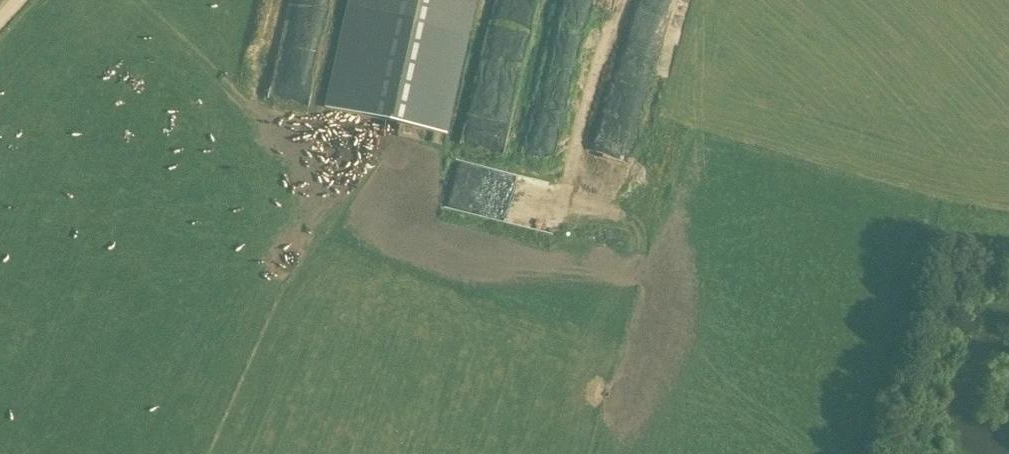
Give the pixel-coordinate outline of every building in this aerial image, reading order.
[(445,133),(475,0),(350,0),(326,106),(445,133)] [(608,74),(597,147),(610,149),(609,155),(624,157),(636,78),(608,74)]
